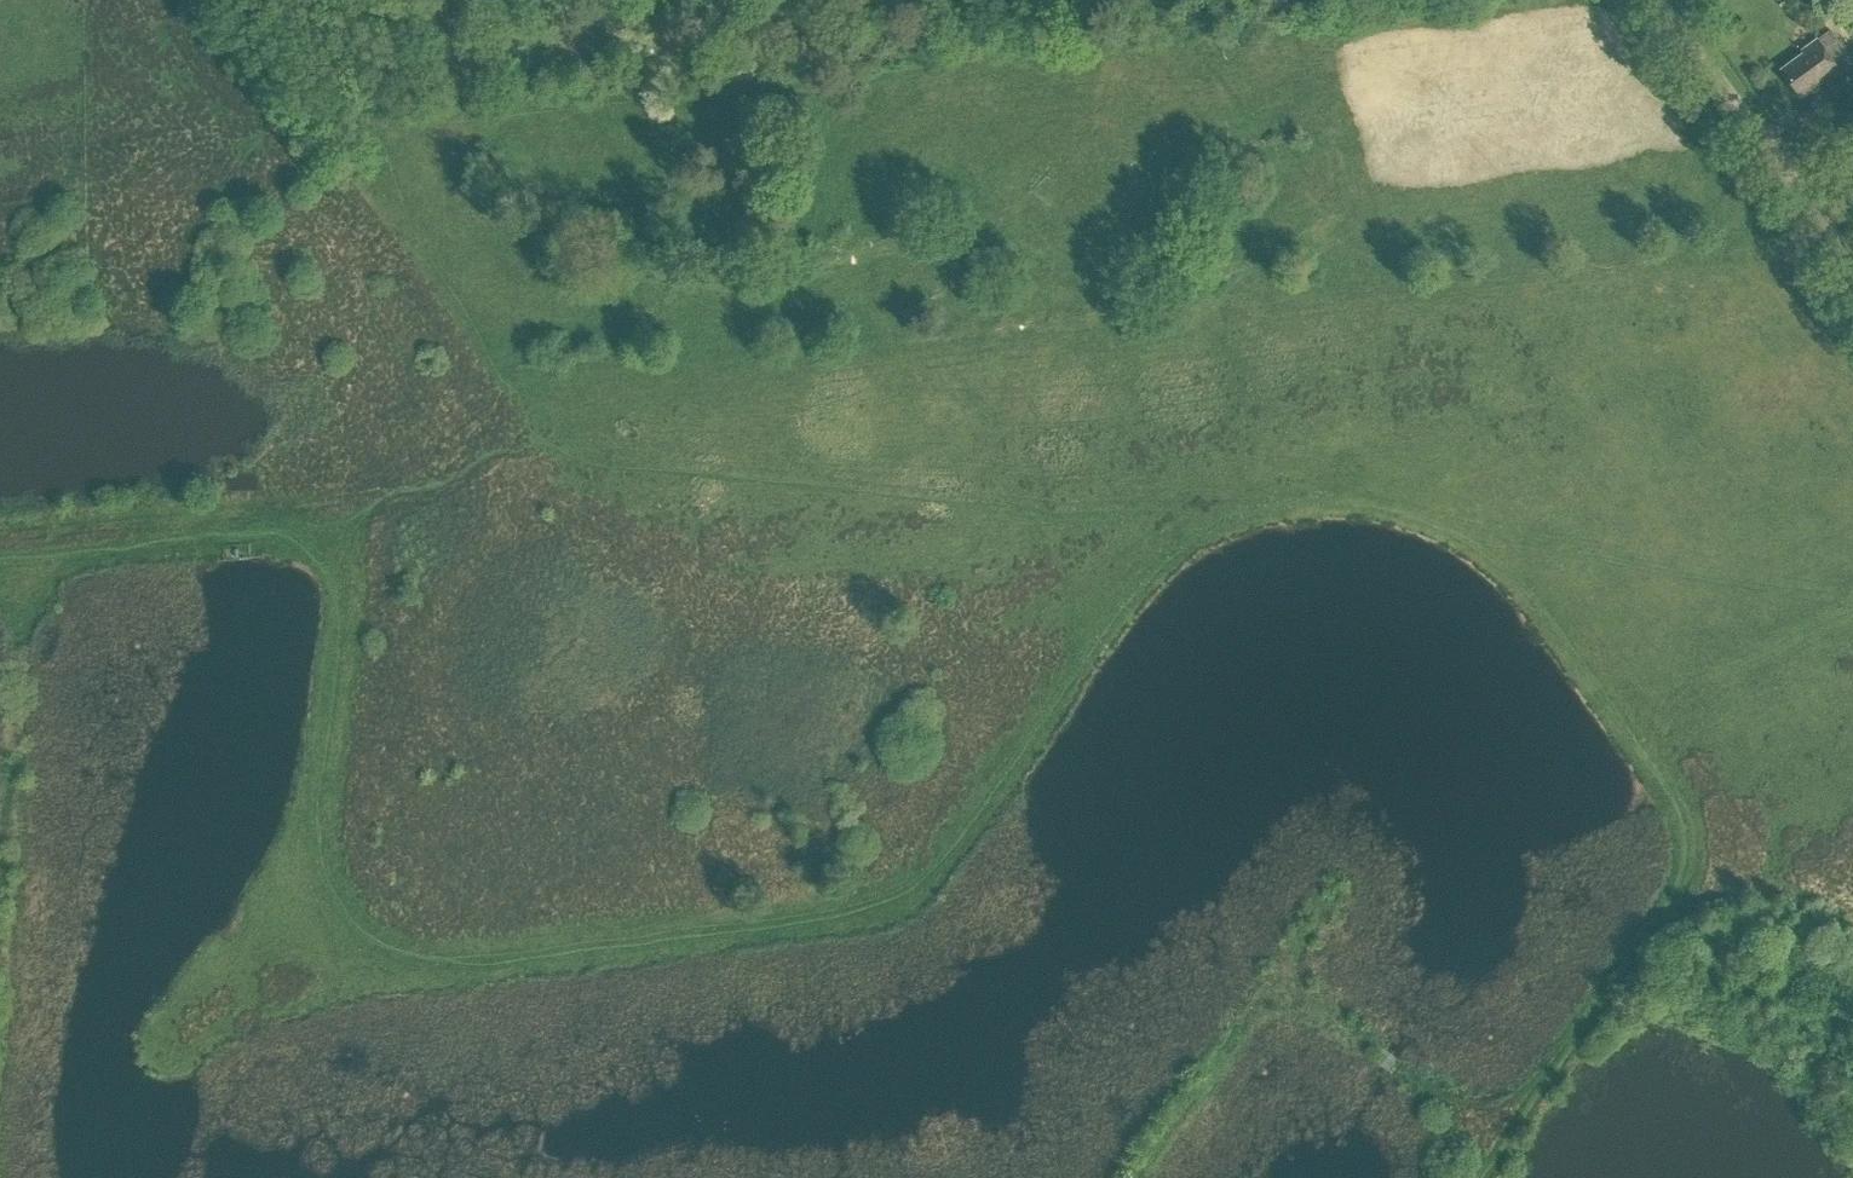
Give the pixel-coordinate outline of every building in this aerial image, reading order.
[(1839,73),(1852,64),(1828,31),(1798,53),(1800,55),(1778,71),(1798,97),(1819,81),(1825,90),(1831,90),(1841,84),(1842,78),(1839,73)]
